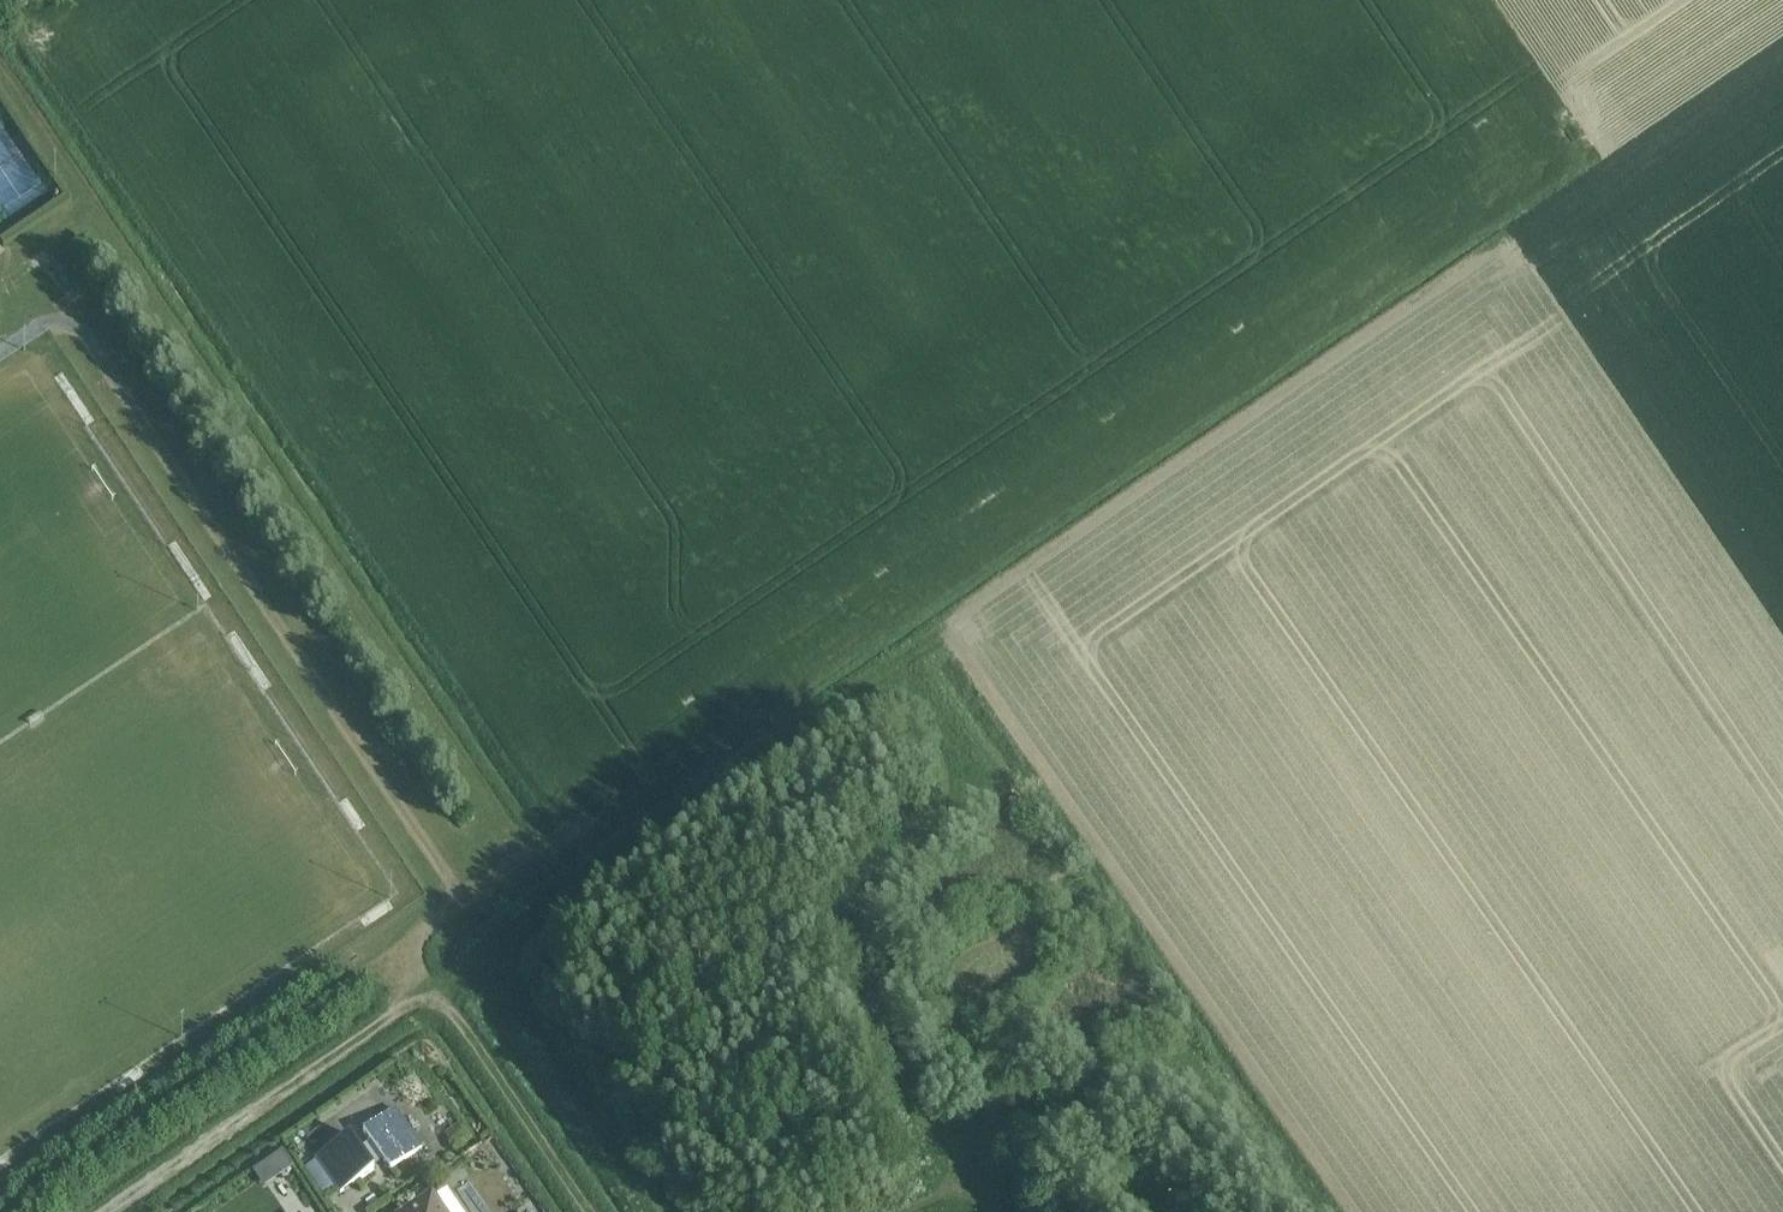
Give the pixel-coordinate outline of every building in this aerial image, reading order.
[(349,1134),(316,1158),(340,1193),(374,1170),(371,1166),(382,1158),(390,1170),(422,1148),(395,1109),(363,1131),(371,1142),(360,1150),(349,1134)] [(284,1149),(271,1158),(282,1175),(295,1166),(284,1149)] [(432,1195),(406,1211),(443,1211),(432,1195)]
